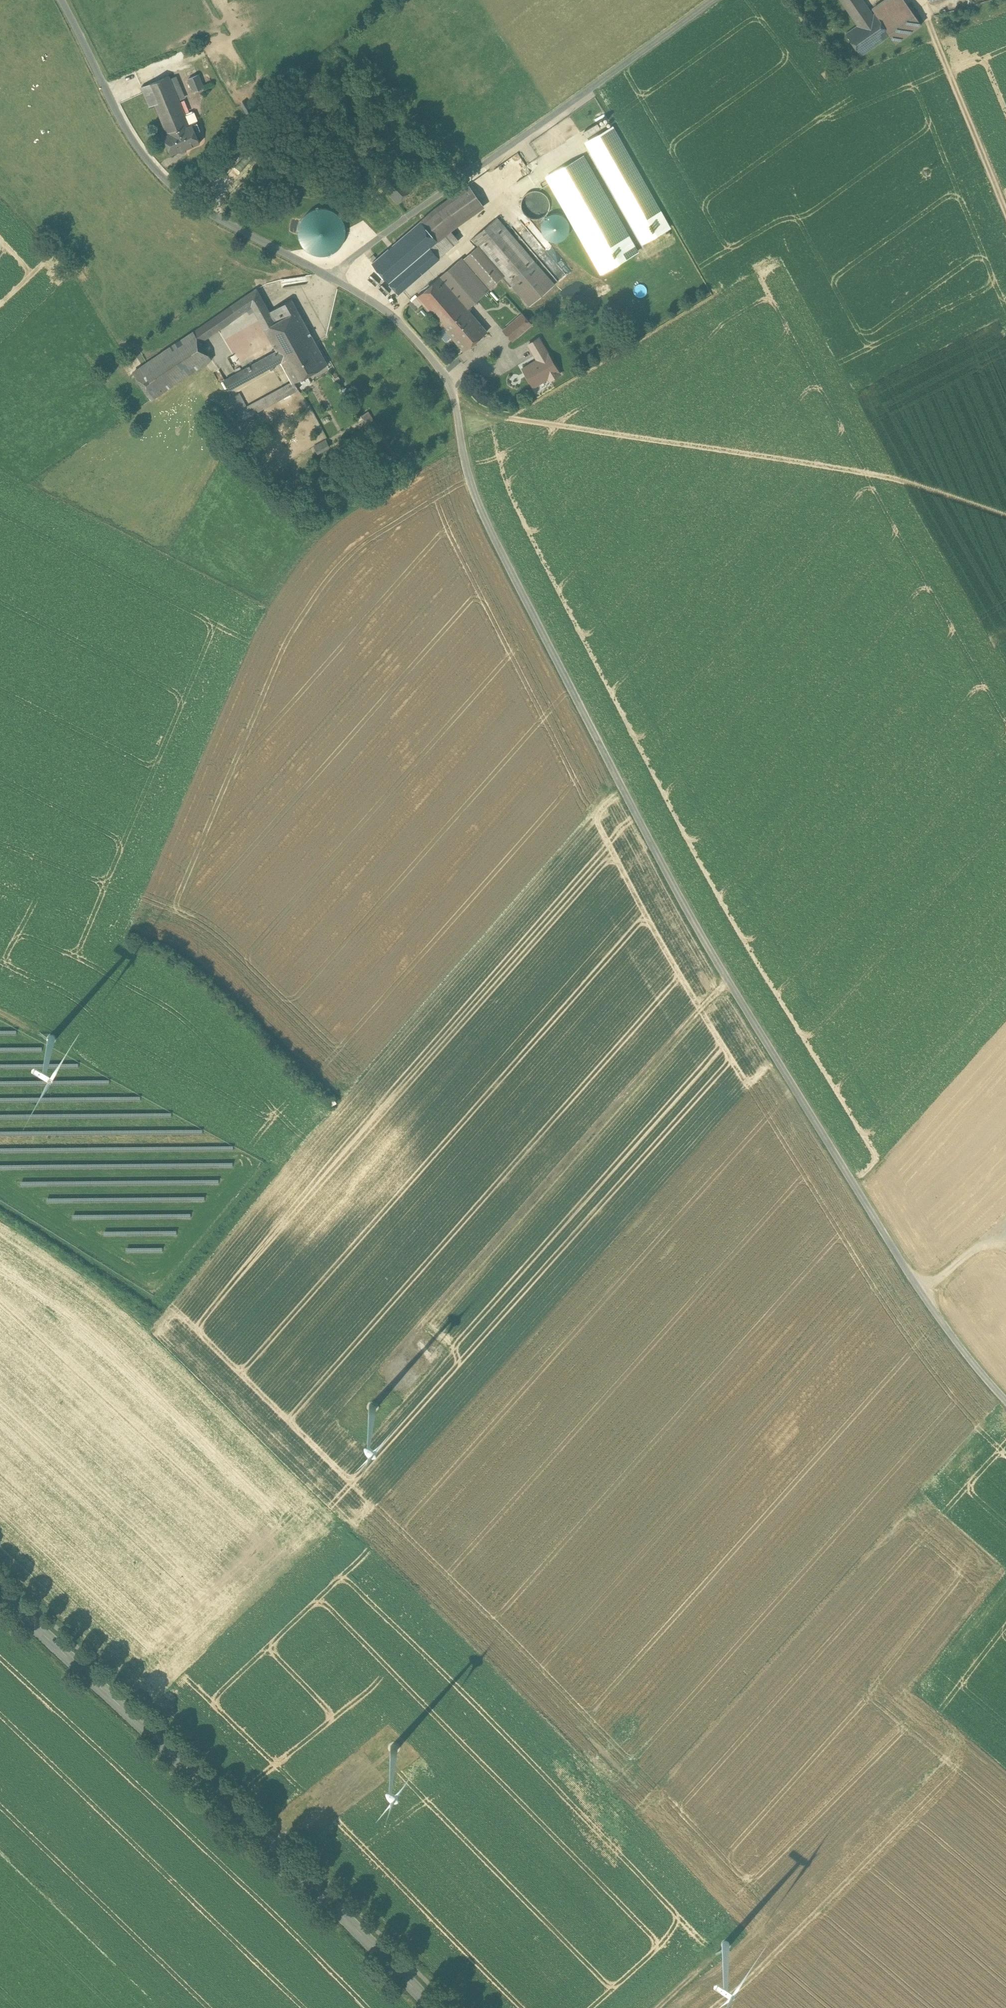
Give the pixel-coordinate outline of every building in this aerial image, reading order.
[(858,25),(873,14),(864,0),(863,0),(840,0),(858,25)] [(873,9),(875,13),(873,14),(858,25),(846,34),(861,55),(891,35),(896,42),(921,25),(904,0),(885,0),(873,9)] [(198,75),(188,79),(193,92),(204,88),(198,75)] [(170,79),(169,76),(141,87),(149,106),(155,104),(167,134),(164,136),(171,154),(200,143),(192,124),(189,125),(189,124),(185,115),(179,100),(170,79)] [(177,76),(170,79),(179,100),(186,98),(177,76)] [(246,114),(252,110),(246,100),(240,104),(246,114)] [(185,115),(189,124),(197,120),(194,112),(185,115)] [(670,228),(613,128),(587,142),(644,242),(670,228)] [(584,155),(547,176),(602,272),(637,252),(584,155)] [(412,188),(392,168),(378,182),(397,202),(412,188)] [(469,185),(436,208),(421,221),(437,240),(450,230),(484,206),(469,185)] [(549,209),(550,204),(549,198),(546,194),(541,191),(536,190),(530,191),(526,194),(523,199),(522,204),(523,210),(526,214),(531,217),(536,218),(542,217),(546,214),(549,209)] [(299,226),(299,236),(303,246),(311,253),(321,256),(332,254),(340,248),(346,238),(346,228),(342,218),(334,211),(324,208),(313,210),(304,216),(299,226)] [(569,232),(570,227),(569,221),(566,217),(561,213),(556,212),(550,214),(546,217),(543,221),(542,227),(543,232),(546,237),(551,240),(556,241),(562,240),(566,237),(569,232)] [(535,261),(498,218),(472,239),(509,283),(535,261)] [(421,221),(372,263),(389,282),(431,247),(438,241),(437,240),(421,221)] [(450,230),(437,240),(438,241),(431,247),(439,257),(459,240),(450,230)] [(431,247),(389,282),(398,293),(440,257),(439,257),(431,247)] [(477,248),(464,259),(462,258),(440,277),(460,301),(467,307),(469,310),(471,308),(470,306),(490,289),(489,288),(502,277),(477,248)] [(535,261),(509,283),(529,306),(555,284),(535,261)] [(440,277),(417,297),(444,327),(467,307),(460,301),(440,277)] [(257,288),(246,295),(252,307),(255,311),(266,305),(257,288)] [(246,295),(234,304),(241,315),(252,307),(246,295)] [(270,312),(259,318),(277,351),(282,361),(283,362),(316,344),(292,300),(270,312)] [(234,304),(193,331),(200,342),(241,315),(234,304)] [(259,318),(270,312),(266,305),(255,311),(259,318)] [(469,310),(467,307),(444,327),(464,351),(487,331),(469,310)] [(523,314),(509,326),(518,335),(531,324),(523,314)] [(253,324),(225,339),(233,355),(243,350),(247,357),(272,343),(268,336),(262,340),(253,324)] [(193,331),(133,372),(151,400),(211,359),(200,342),(193,331)] [(545,349),(539,338),(529,344),(535,355),(545,349)] [(316,344),(283,362),(294,381),(295,382),(327,364),(316,344)] [(545,349),(535,355),(538,359),(523,368),(529,377),(534,386),(549,377),(550,380),(560,374),(545,349)] [(277,351),(224,380),(230,390),(270,368),(271,371),(274,369),(273,366),(282,361),(277,351)] [(294,381),(247,406),(239,393),(231,397),(243,419),(299,389),(295,382),(294,381)] [(368,411),(362,415),(368,424),(374,420),(368,411)] [(327,440),(314,446),(318,453),(330,447),(327,440)]
